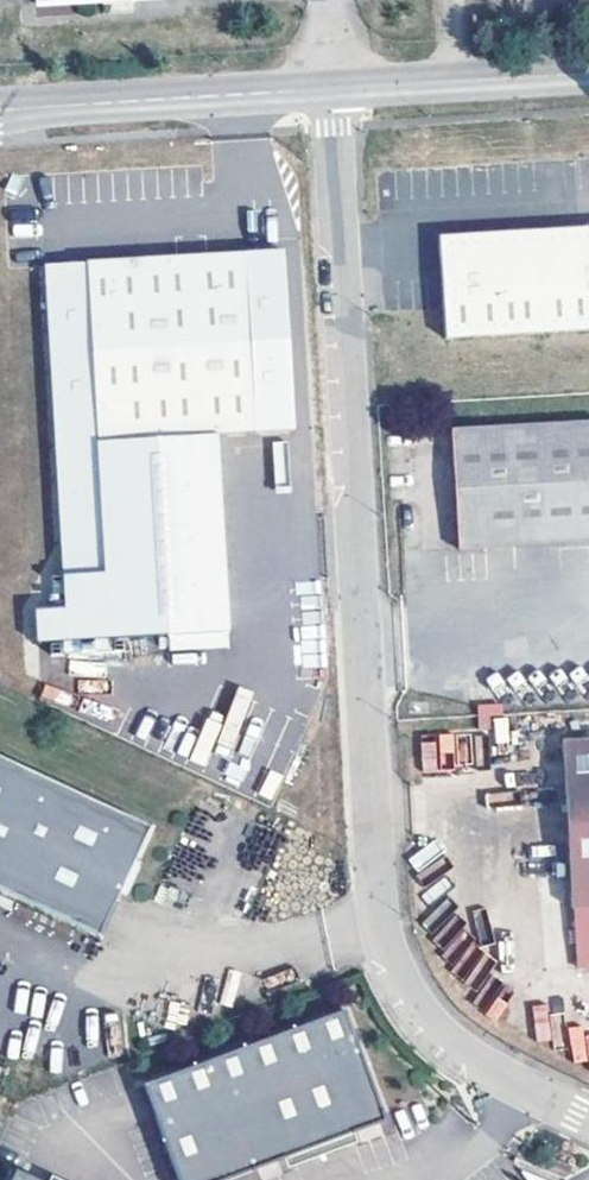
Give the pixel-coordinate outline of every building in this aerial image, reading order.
[(447,333),(588,324),(588,222),(440,232),(447,333)] [(47,266),(67,607),(38,609),(40,644),(170,636),(171,651),(232,647),(220,434),(296,429),(286,252),(47,266)] [(454,426),(462,547),(588,539),(588,418),(454,426)] [(477,697),(477,712),(495,711),(495,697),(477,697)] [(495,711),(477,712),(478,732),(495,732),(495,711)] [(570,737),(577,904),(585,905),(586,962),(588,962),(588,736),(570,737)] [(100,930),(151,824),(0,753),(0,883),(100,930)] [(144,1078),(180,1179),(213,1179),(389,1116),(348,1003),(144,1078)] [(6,1179),(51,1179),(14,1162),(6,1179)] [(524,1167),(535,1179),(560,1179),(524,1167)]
